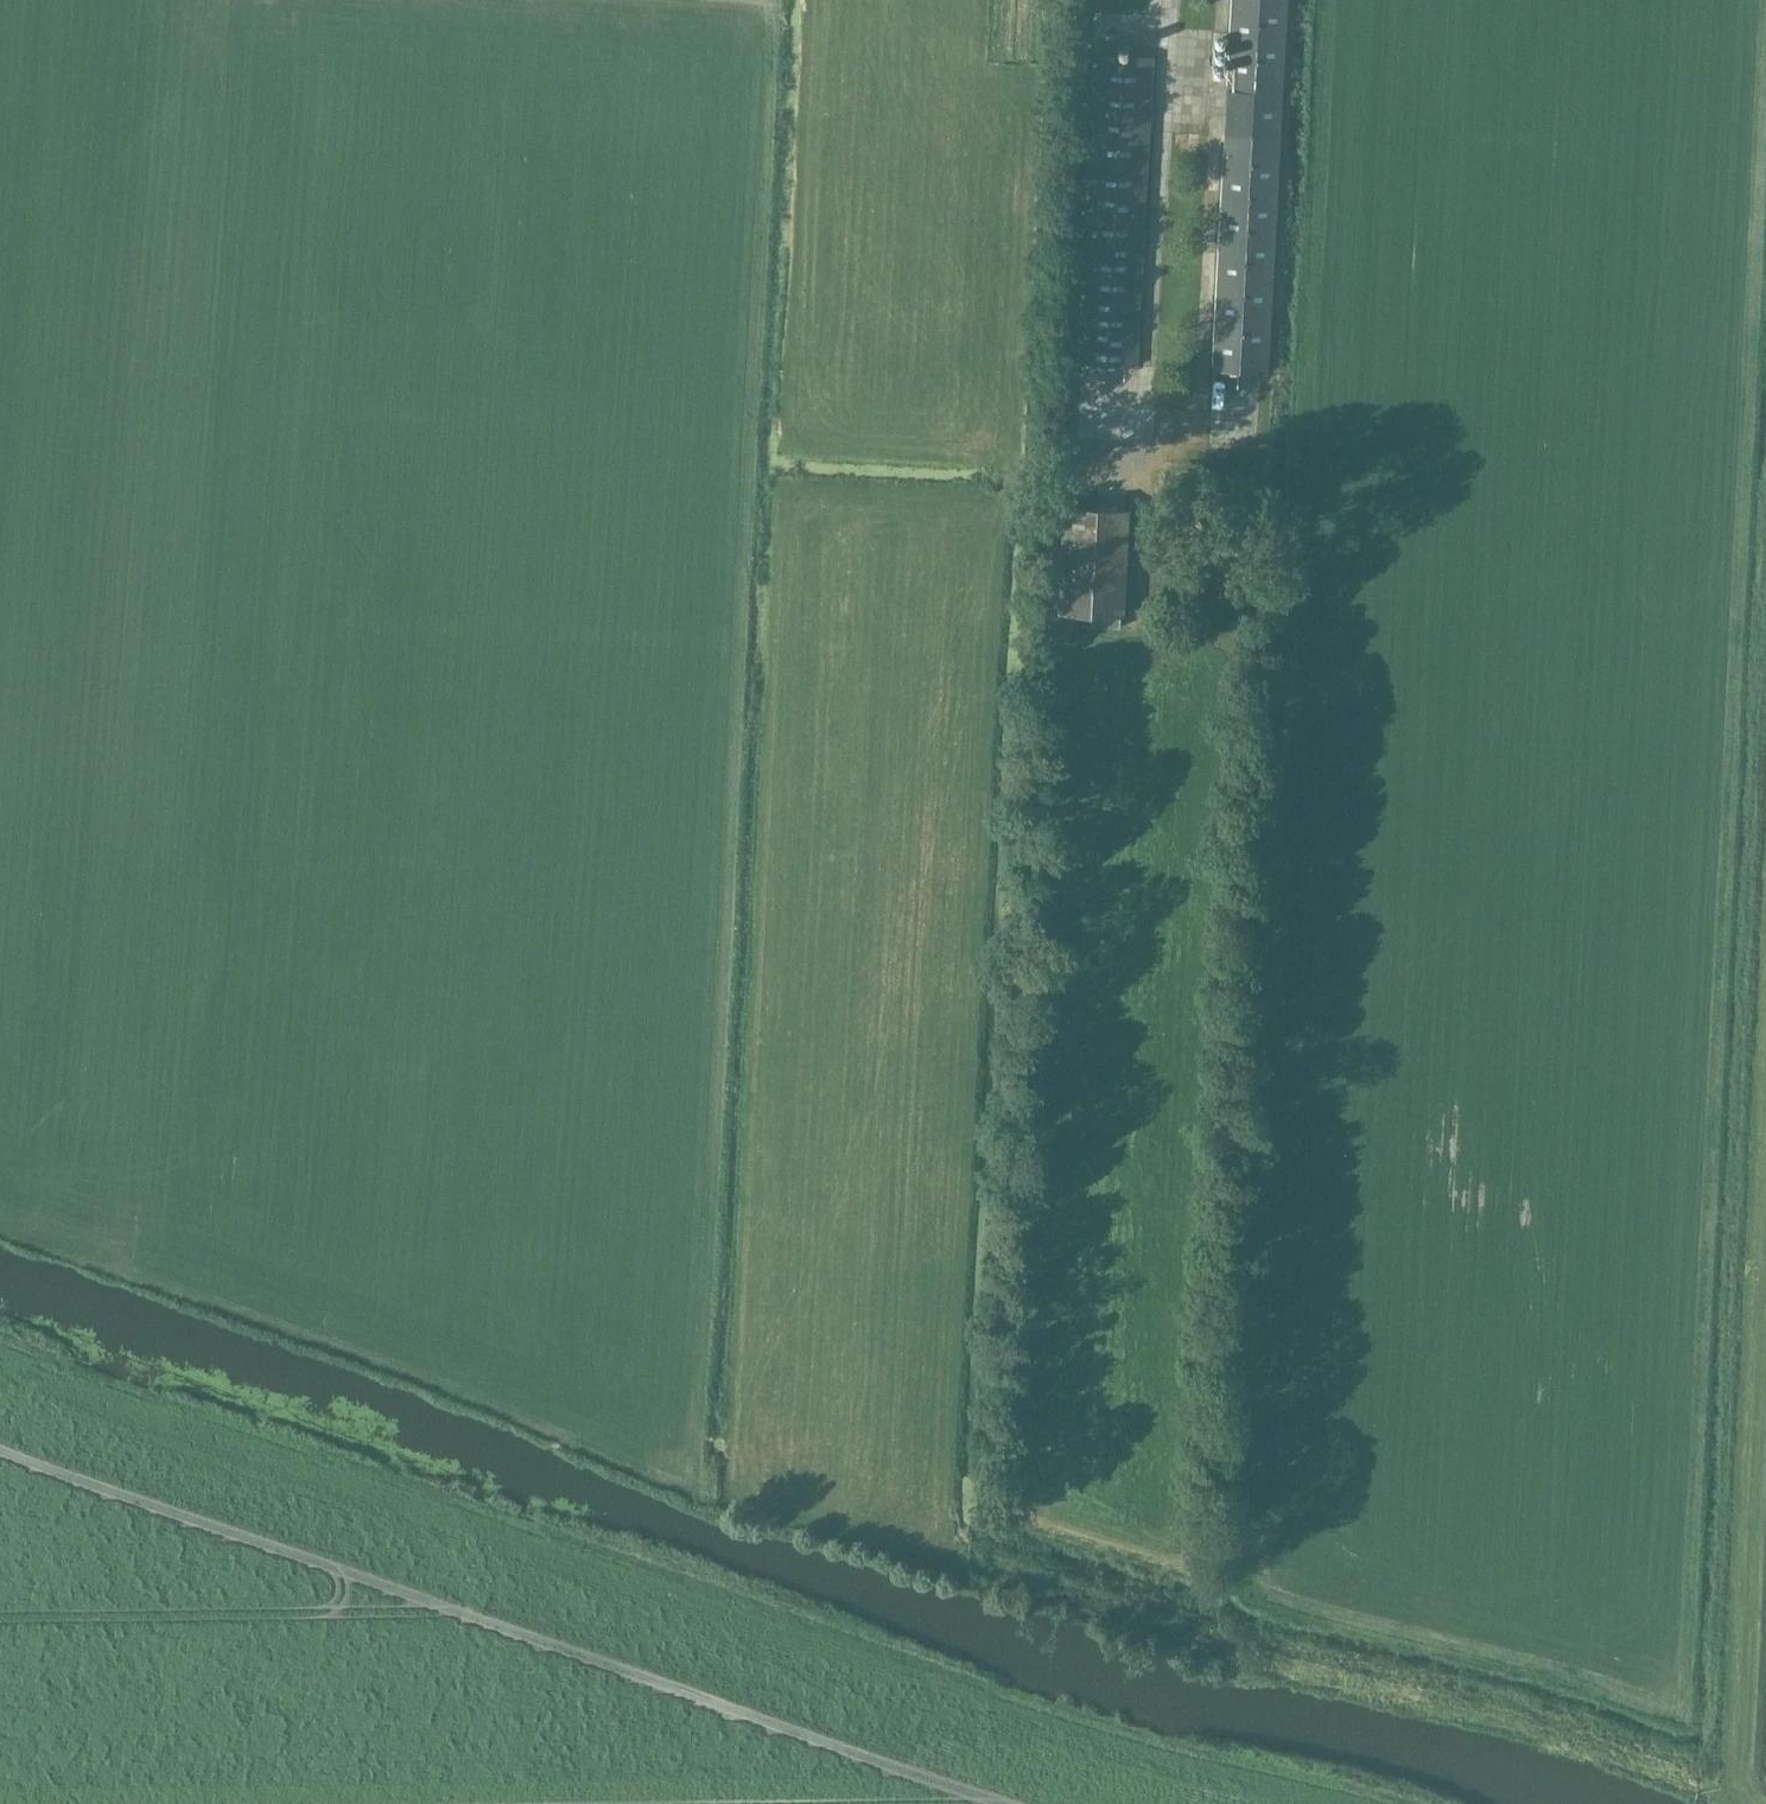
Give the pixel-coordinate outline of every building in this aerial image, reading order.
[(1288,0),(1232,0),(1212,369),(1268,372),(1288,0)] [(1154,56),(1094,53),(1092,93),(1078,362),(1138,365),(1154,56)] [(1124,615),(1130,507),(1063,503),(1057,611),(1124,615)]
